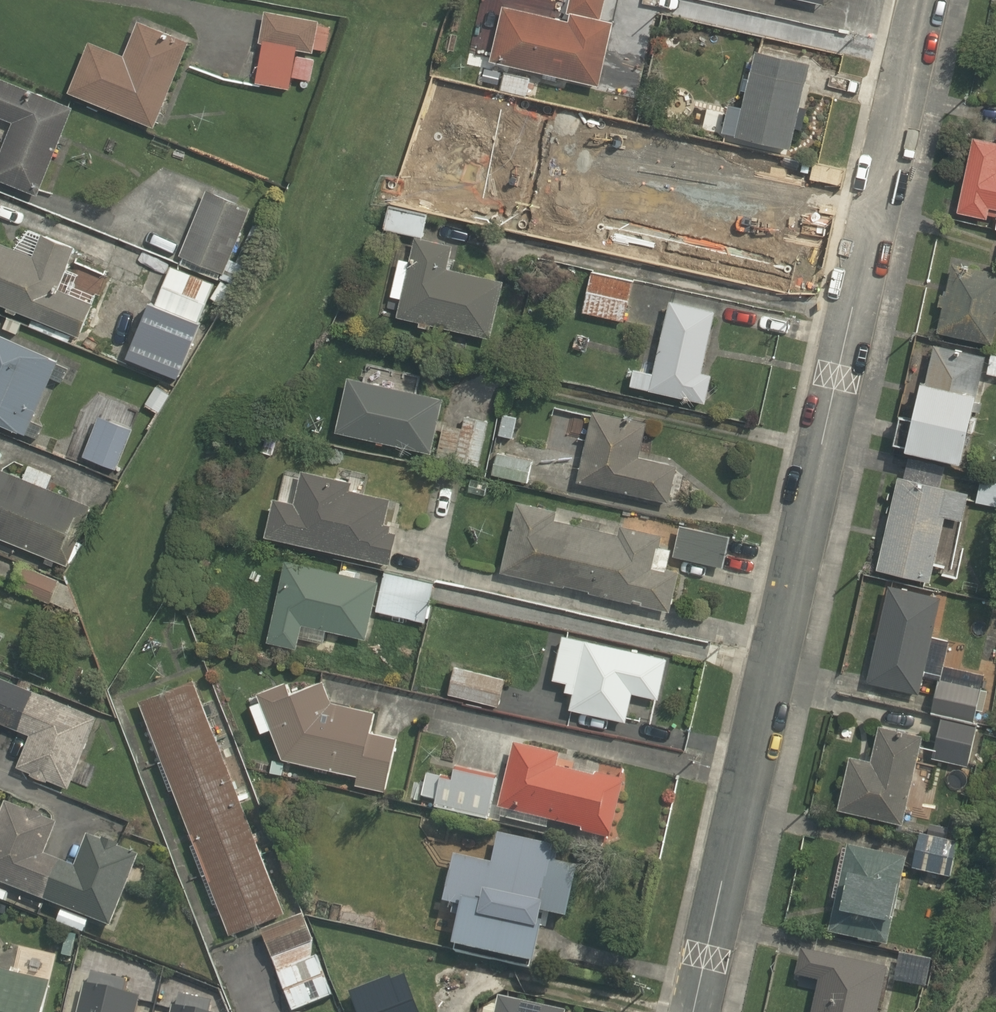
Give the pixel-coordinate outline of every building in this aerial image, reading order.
[(491,62),(600,88),(616,21),(600,18),(604,0),(570,0),(565,20),(504,5),(491,62)] [(250,85),(290,92),(292,79),(309,82),(315,51),(327,53),(332,28),(318,25),(319,21),(265,12),(263,12),(250,85)] [(67,94),(153,129),(188,43),(138,23),(124,56),(89,41),(67,94)] [(722,134),(790,150),(811,65),(754,51),(741,108),(729,105),(722,134)] [(500,91),(528,98),(533,79),(504,72),(500,91)] [(39,196),(75,110),(0,79),(0,119),(13,125),(0,157),(0,180),(39,196)] [(972,137),(957,213),(987,219),(989,210),(995,211),(995,142),(972,137)] [(180,256),(224,275),(252,210),(207,191),(180,256)] [(384,230),(422,238),(427,213),(390,205),(384,230)] [(79,337),(92,304),(59,291),(75,249),(42,235),(33,257),(0,243),(0,306),(79,337)] [(398,318),(491,339),(504,281),(448,269),(453,246),(415,237),(410,261),(400,259),(391,297),(402,300),(398,318)] [(992,345),(995,325),(995,273),(951,263),(936,333),(992,345)] [(155,306),(198,324),(214,285),(171,267),(155,306)] [(583,313),(624,323),(634,283),(593,273),(583,313)] [(629,387),(705,405),(712,375),(700,372),(714,312),(670,302),(654,374),(633,369),(629,387)] [(18,434),(28,412),(35,415),(58,361),(0,336),(0,426),(18,434)] [(188,365),(198,347),(186,341),(177,359),(188,365)] [(893,450),(962,465),(985,357),(927,344),(911,418),(900,416),(893,450)] [(990,353),(985,374),(995,376),(995,354),(990,353)] [(336,434),(432,454),(443,399),(347,378),(336,434)] [(157,386),(145,403),(159,412),(171,395),(157,386)] [(579,482),(669,500),(676,466),(639,459),(646,423),(593,412),(579,482)] [(512,438),(517,417),(505,414),(499,435),(512,438)] [(97,417),(83,456),(118,469),(132,430),(97,417)] [(438,457),(479,467),(490,423),(464,417),(461,430),(445,426),(438,457)] [(492,475),(529,483),(534,461),(497,452),(492,475)] [(877,570),(930,582),(945,516),(963,521),(970,492),(934,484),(938,465),(908,458),(903,477),(897,476),(876,570),(877,570)] [(67,565),(91,507),(47,489),(53,475),(28,465),(22,479),(0,470),(0,538),(67,565)] [(266,536),(389,564),(396,533),(389,531),(391,525),(384,523),(389,498),(351,490),(353,481),(302,470),(294,504),(274,499),(266,536)] [(981,481),(976,504),(995,508),(995,484),(981,481)] [(501,573),(670,612),(679,573),(667,570),(672,551),(659,548),(662,535),(620,526),(618,535),(556,521),(558,512),(518,502),(501,573)] [(674,556),(723,567),(729,538),(681,527),(674,556)] [(268,642),(297,649),(302,625),(367,640),(380,582),(286,561),(268,642)] [(12,587),(77,613),(69,583),(21,564),(12,587)] [(376,612),(426,622),(434,581),(384,571),(376,612)] [(867,683),(918,695),(942,594),(891,582),(867,683)] [(995,639),(995,614),(989,613),(984,637),(995,639)] [(570,710),(626,722),(632,694),(659,700),(669,659),(563,635),(553,680),(566,682),(564,692),(573,694),(570,710)] [(448,694),(498,707),(505,680),(455,667),(448,694)] [(940,718),(978,725),(988,677),(941,667),(931,716),(940,718)] [(0,677),(0,723),(30,735),(17,765),(30,770),(28,775),(46,783),(48,778),(71,788),(99,717),(0,677)] [(284,912),(193,680),(141,701),(163,759),(158,761),(170,790),(174,789),(195,843),(190,845),(212,902),(217,900),(230,933),(284,912)] [(354,785),(384,792),(397,738),(371,732),(375,712),(332,701),(323,681),(290,693),(286,682),(259,693),(284,759),(356,777),(354,785)] [(969,766),(978,725),(940,718),(932,758),(932,759),(969,766)] [(837,809),(903,825),(924,735),(879,724),(870,760),(850,755),(837,809)] [(560,757),(513,746),(498,810),(594,834),(611,838),(612,834),(623,786),(557,769),(560,757)] [(420,804),(487,821),(498,777),(457,767),(453,784),(426,778),(420,804)] [(111,927),(139,858),(118,849),(120,844),(102,837),(101,841),(85,835),(73,867),(45,855),(57,824),(42,819),(43,815),(27,809),(26,812),(5,804),(2,812),(0,811),(0,883),(111,927)] [(946,840),(948,831),(930,827),(928,837),(946,840)] [(568,916),(578,866),(556,862),(559,845),(498,833),(492,862),(451,854),(441,903),(453,905),(451,917),(458,918),(452,948),(534,964),(543,922),(541,922),(543,912),(568,916)] [(951,879),(958,844),(920,836),(913,870),(951,879)] [(828,935),(888,948),(907,859),(847,846),(828,935)] [(9,891),(0,888),(0,900),(5,902),(9,891)] [(292,1011),(294,1011),(333,998),(318,957),(311,960),(312,944),(302,917),(263,932),(292,1011)] [(72,958),(77,935),(67,933),(62,956),(72,958)] [(885,980),(915,986),(920,964),(887,957),(885,967),(799,948),(793,979),(817,984),(811,1011),(878,1011),(885,980)] [(425,989),(428,988),(420,967),(353,993),(360,1011),(433,1011),(425,989)] [(50,982),(0,971),(0,1011),(43,1011),(50,982)] [(80,1011),(136,1011),(140,999),(84,994),(80,1011)] [(499,998),(496,1011),(563,1011),(499,998)]
